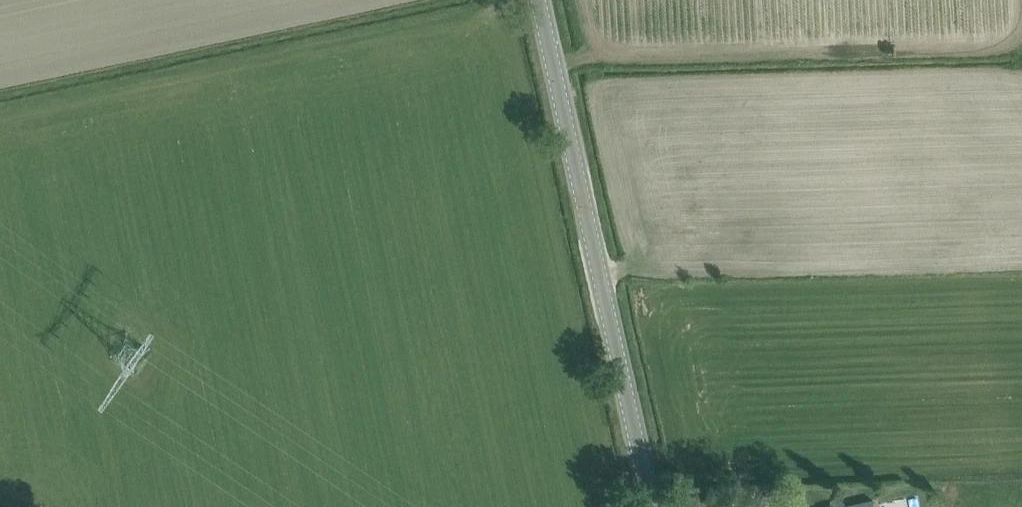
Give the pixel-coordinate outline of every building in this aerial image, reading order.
[(912,491),(839,506),(916,506),(912,491)]
